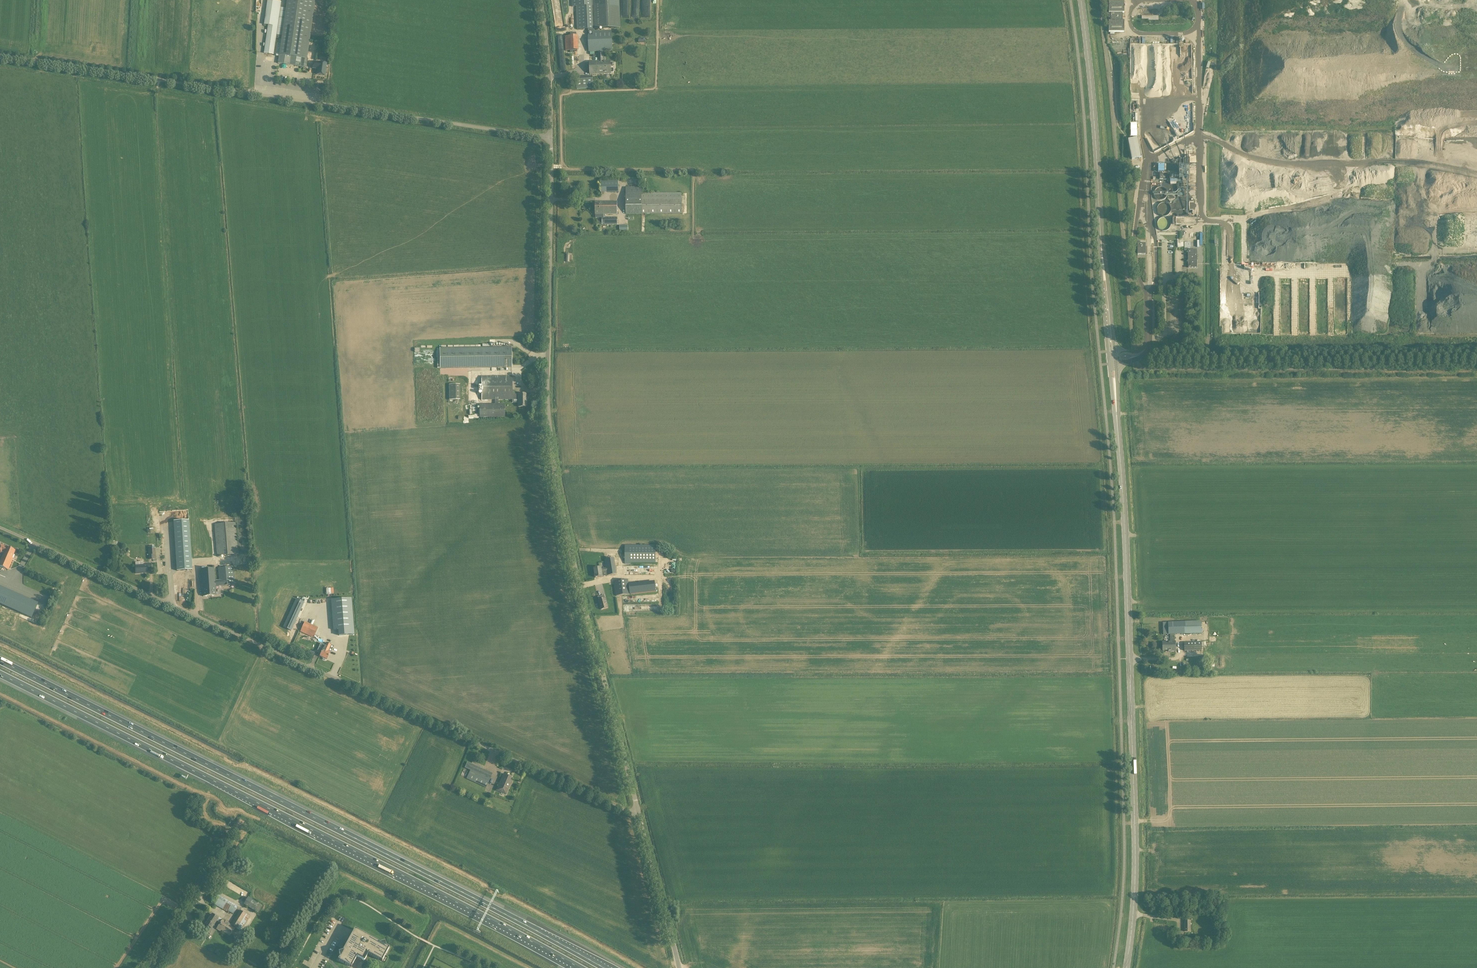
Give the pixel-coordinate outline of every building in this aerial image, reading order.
[(264,53),(273,54),(276,38),(278,39),(278,43),(281,43),(279,55),(278,63),(306,67),(307,59),(315,0),(287,0),(285,12),(280,11),(281,2),(267,0),(264,25),(268,25),(264,53)] [(621,28),(620,20),(619,0),(572,0),(572,7),(577,6),(578,29),(588,29),(594,29),(621,28)] [(1109,32),(1124,32),(1124,21),(1122,21),(1122,13),(1124,13),(1124,2),(1109,2),(1109,13),(1110,13),(1110,21),(1109,21),(1109,32)] [(598,51),(603,51),(612,50),(612,31),(594,32),(594,29),(588,29),(589,51),(598,51)] [(576,33),(570,33),(570,36),(565,37),(566,51),(578,50),(578,36),(576,36),(576,33)] [(1175,48),(1174,44),(1146,43),(1145,41),(1145,37),(1141,37),(1141,43),(1130,43),(1129,57),(1135,57),(1138,56),(1138,52),(1140,52),(1144,51),(1143,51),(1148,50),(1151,58),(1151,52),(1154,52),(1155,56),(1155,47),(1156,52),(1160,51),(1160,55),(1162,54),(1163,57),(1175,57),(1175,48)] [(603,61),(603,51),(598,51),(598,62),(589,62),(590,74),(613,73),(614,72),(614,69),(613,69),(611,69),(610,61),(603,61)] [(319,63),(313,62),(312,68),(318,69),(317,75),(325,76),(327,64),(319,62),(319,63)] [(593,77),(576,77),(576,88),(593,88),(593,77)] [(1138,138),(1128,140),(1132,159),(1142,157),(1138,138)] [(1422,191),(1421,183),(1430,182),(1429,179),(1430,179),(1428,168),(1417,169),(1418,172),(1413,172),(1414,177),(1411,178),(1412,186),(1417,185),(1418,192),(1422,191)] [(601,192),(618,192),(618,180),(600,180),(601,192)] [(1164,199),(1166,196),(1167,193),(1166,189),(1163,187),(1160,186),(1156,187),(1154,190),(1153,193),(1154,197),(1157,199),(1160,200),(1164,199)] [(642,188),(626,188),(626,214),(682,214),(681,193),(642,193),(642,188)] [(1417,199),(1424,197),(1422,191),(1415,193),(1417,199)] [(1173,201),(1175,199),(1175,197),(1175,195),(1174,194),(1171,193),(1169,194),(1168,195),(1167,197),(1168,199),(1169,201),(1171,201),(1173,201)] [(595,202),(595,215),(595,218),(600,218),(600,215),(602,215),(602,225),(617,225),(617,218),(605,218),(605,215),(617,215),(617,202),(595,202)] [(1167,215),(1170,212),(1170,209),(1169,205),(1167,203),(1163,202),(1160,203),(1157,206),(1156,209),(1158,212),(1160,215),(1164,216),(1167,215)] [(1167,229),(1170,227),(1170,223),(1169,220),(1167,217),(1163,217),(1160,218),(1157,220),(1157,224),(1158,227),(1160,230),(1164,230),(1167,229)] [(1137,244),(1137,255),(1146,255),(1147,255),(1147,252),(1146,251),(1145,251),(1145,244),(1137,244)] [(1188,250),(1188,251),(1188,257),(1188,258),(1188,268),(1197,268),(1197,259),(1197,250),(1188,250)] [(448,368),(512,367),(511,347),(490,347),(440,348),(440,368),(448,368)] [(512,376),(481,377),(481,400),(495,399),(495,404),(479,405),(479,417),(505,416),(504,404),(498,404),(498,399),(518,399),(518,407),(527,407),(527,400),(526,400),(526,394),(512,394),(512,376)] [(459,385),(449,385),(449,395),(449,400),(460,400),(459,385)] [(189,520),(174,521),(177,571),(192,570),(189,520)] [(214,525),(217,556),(238,554),(235,523),(214,525)] [(15,551),(2,545),(0,551),(0,566),(8,570),(13,558),(12,558),(15,551)] [(625,564),(630,564),(630,563),(655,563),(655,545),(625,545),(625,564)] [(594,568),(595,577),(607,575),(616,574),(613,558),(604,560),(606,568),(602,569),(601,567),(594,568)] [(136,565),(135,565),(136,573),(148,573),(148,570),(151,569),(151,563),(147,563),(147,565),(143,565),(143,562),(136,562),(136,565)] [(202,583),(198,583),(199,589),(202,589),(203,596),(216,595),(215,586),(235,584),(234,575),(233,566),(218,568),(219,578),(219,579),(215,580),(214,568),(201,570),(202,583)] [(616,596),(630,594),(628,579),(614,581),(616,596)] [(629,585),(630,594),(656,591),(655,582),(629,585)] [(16,611),(21,613),(32,618),(38,604),(0,588),(0,604),(16,611)] [(601,610),(608,608),(606,598),(598,600),(601,610)] [(352,599),(331,600),(334,630),(339,630),(339,636),(355,635),(352,599)] [(290,614),(283,629),(291,632),(298,617),(290,614)] [(1201,633),(1201,621),(1185,622),(1185,634),(1201,633)] [(302,633),(298,641),(311,647),(314,639),(306,635),(307,633),(303,631),(302,633)] [(1170,641),(1162,642),(1163,651),(1168,650),(1168,651),(1176,651),(1175,641),(1174,634),(1170,634),(1170,641)] [(328,652),(331,645),(326,642),(325,645),(321,643),(316,652),(320,654),(319,656),(323,657),(322,658),(323,659),(325,660),(326,660),(326,659),(327,659),(330,653),(328,652)] [(1205,642),(1184,643),(1184,651),(1201,650),(1201,646),(1205,646),(1205,642)] [(485,790),(492,773),(467,762),(465,768),(470,770),(466,778),(480,785),(479,788),(485,790)] [(506,794),(510,784),(508,784),(511,777),(503,773),(496,790),(506,794)] [(218,895),(213,903),(219,907),(227,912),(228,911),(233,914),(237,906),(232,903),(232,904),(219,896),(218,895)] [(258,913),(262,906),(248,897),(244,904),(254,911),(258,913)] [(243,925),(244,926),(249,916),(240,910),(231,925),(219,917),(218,918),(212,914),(205,924),(208,927),(205,931),(210,934),(213,929),(212,928),(216,922),(219,924),(216,929),(229,937),(235,928),(240,930),(243,925)] [(337,960),(351,967),(357,956),(358,957),(357,959),(361,960),(362,959),(363,960),(367,953),(382,961),(389,947),(384,945),(384,942),(381,943),(354,929),(342,952),(339,953),(340,955),(337,960)] [(178,947),(173,955),(177,958),(182,949),(178,947)] [(182,949),(177,958),(181,960),(186,951),(182,949)] [(186,951),(181,960),(184,962),(190,954),(186,951)] [(190,954),(184,962),(188,965),(193,956),(190,954)] [(193,956),(188,965),(192,967),(193,965),(194,963),(195,962),(196,960),(197,958),(193,956)]
